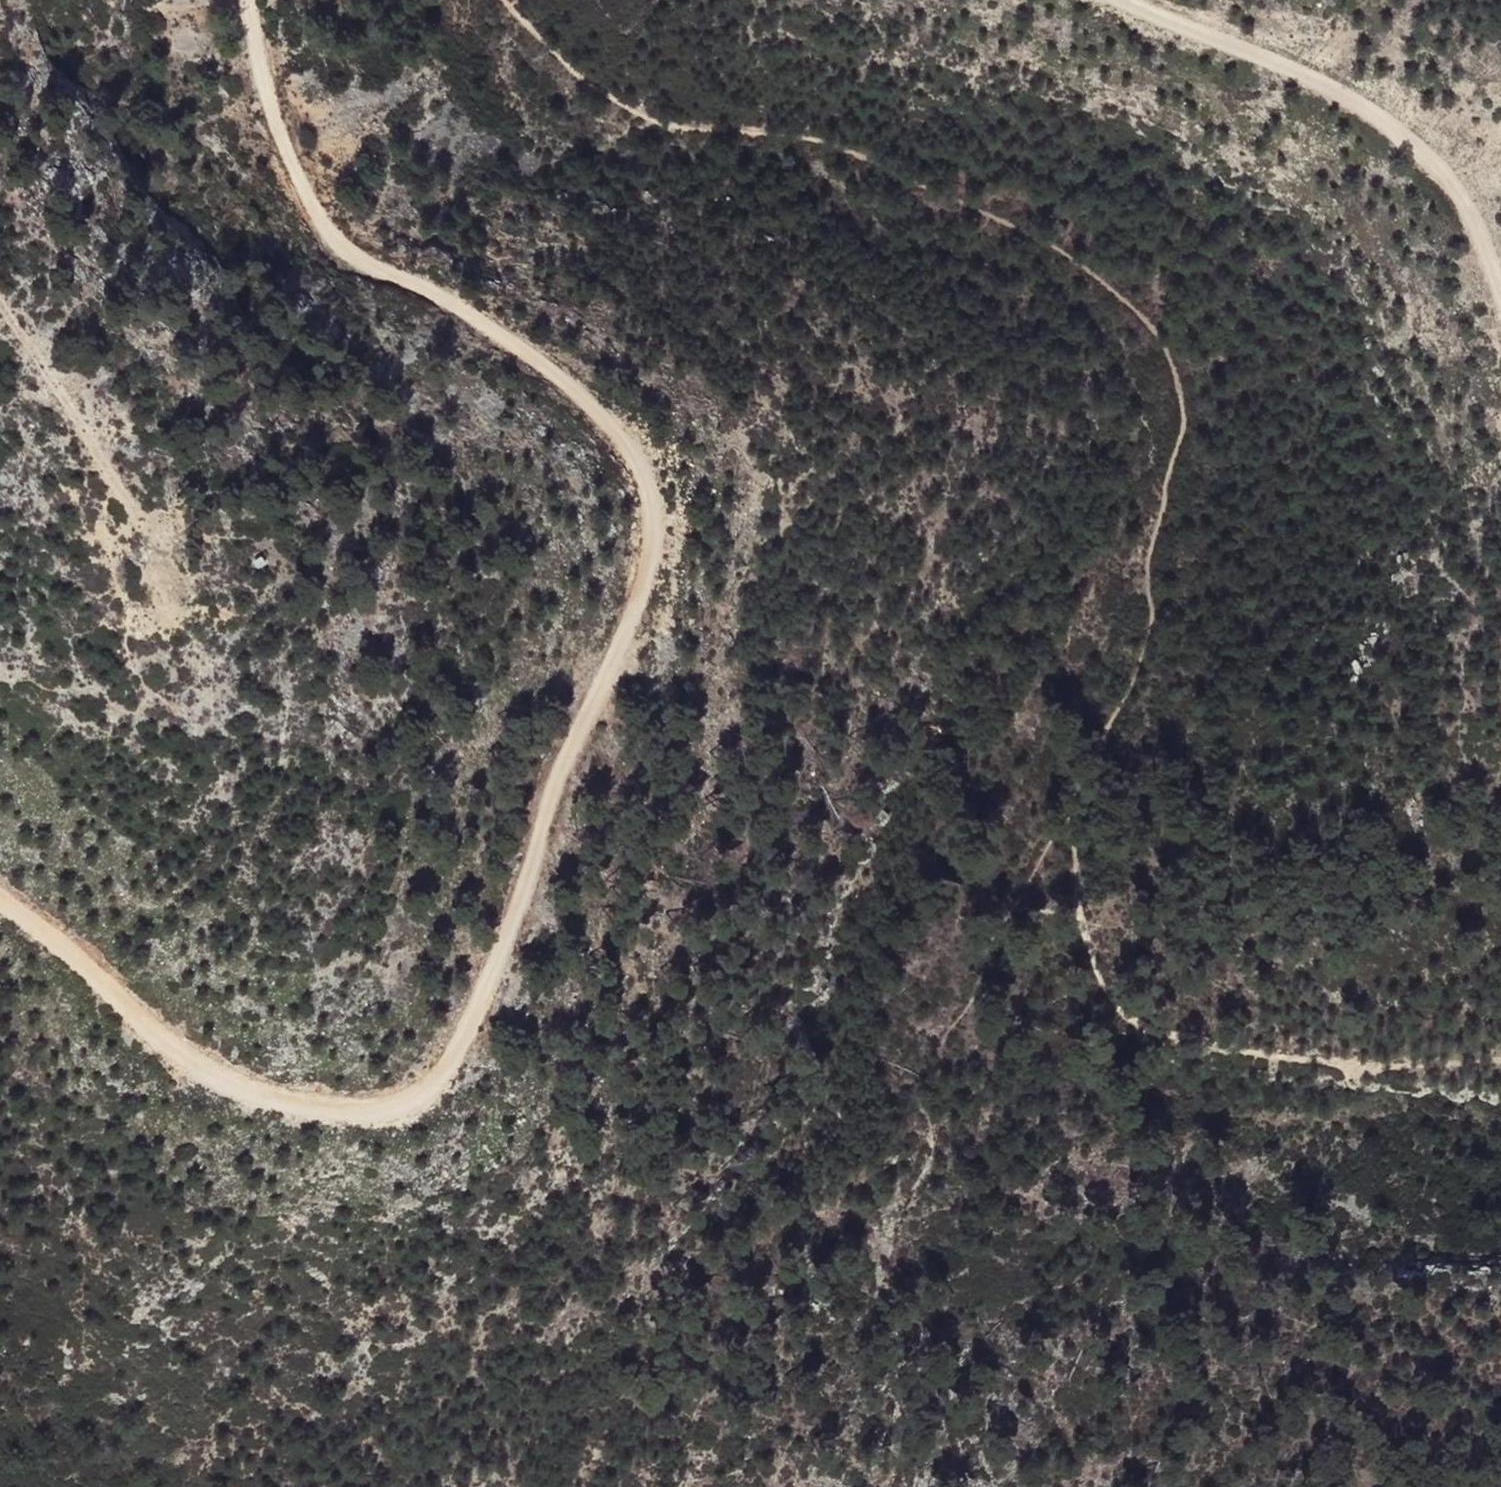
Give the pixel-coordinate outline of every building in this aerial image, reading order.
[(144,544),(138,551),(145,556),(150,549),(144,544)] [(254,562),(259,569),(266,564),(261,557),(254,562)]
